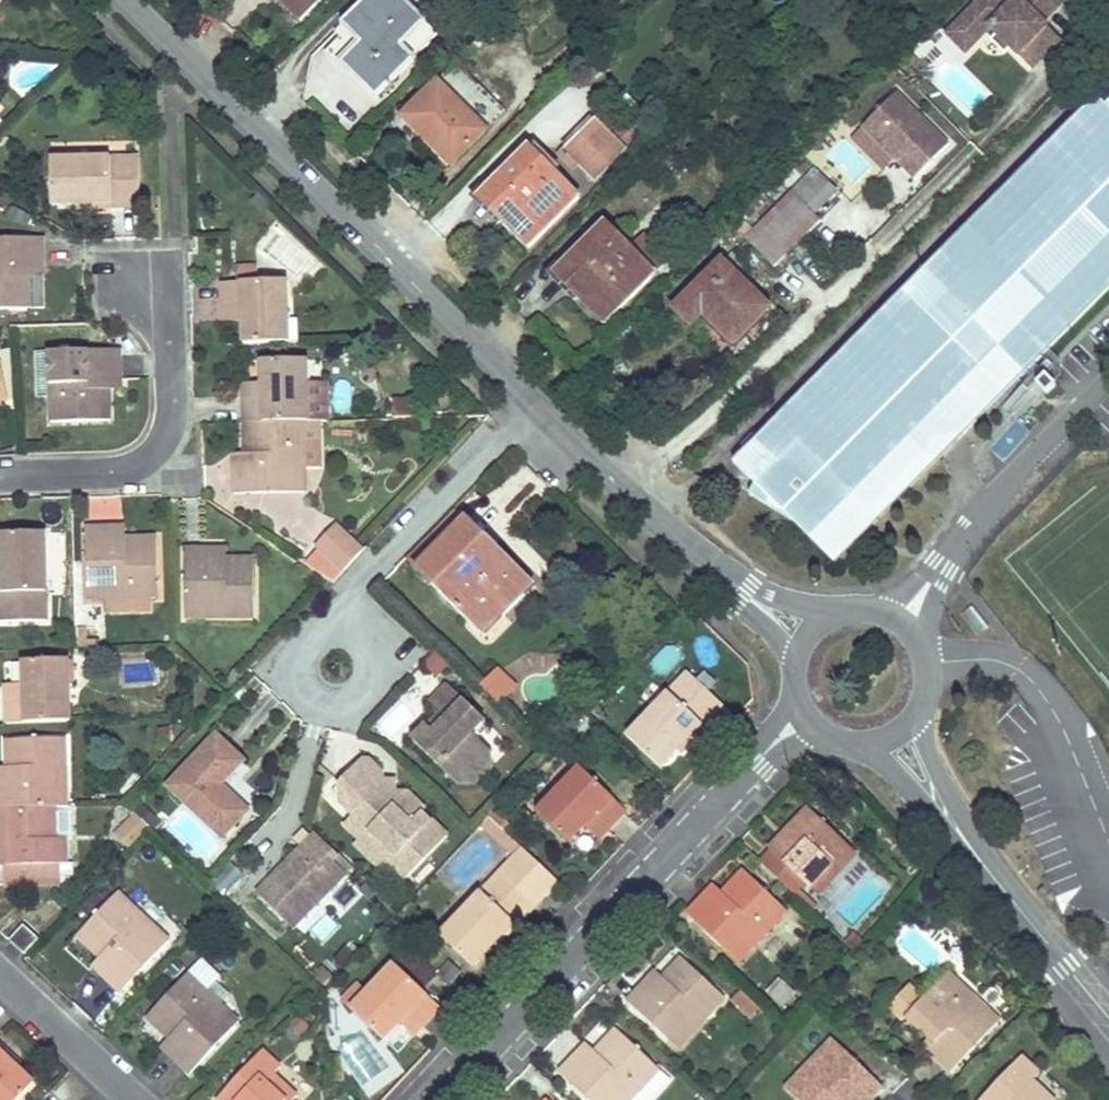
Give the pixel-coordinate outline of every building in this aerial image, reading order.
[(321,0),(278,0),(300,21),(321,0)] [(403,0),(368,0),(344,25),(349,30),(363,44),(343,64),(377,98),(415,59),(401,46),(425,22),(403,0)] [(1001,0),(981,0),(966,15),(985,34),(990,28),(1032,70),(1061,41),(1043,24),(1063,5),(1058,0),(1016,0),(1008,8),(1001,0)] [(985,34),(966,15),(947,34),(966,53),(985,34)] [(415,59),(439,36),(425,22),(401,46),(415,59)] [(363,44),(349,30),(329,51),(343,64),(363,44)] [(486,131),(503,113),(455,66),(438,83),(486,131)] [(486,131),(438,83),(404,116),(429,141),(432,138),(455,162),(486,131)] [(949,145),(897,93),(862,127),(914,180),(949,145)] [(751,113),(758,106),(751,99),(744,106),(751,113)] [(1108,291),(1108,104),(1105,108),(1097,100),(734,463),(755,485),(749,495),(790,519),(818,536),(822,530),(822,531),(823,533),(824,533),(825,534),(826,534),(828,535),(829,535),(830,535),(832,534),(833,534),(834,533),(835,532),(836,532),(837,530),(838,529),(838,527),(838,525),(840,524),(850,534),(935,449),(934,444),(964,436),(1108,291)] [(595,117),(562,150),(595,183),(628,150),(595,117)] [(529,249),(579,199),(528,148),(484,193),(508,216),(502,222),(529,249)] [(139,158),(51,160),(52,205),(77,204),(111,204),(111,208),(140,207),(139,158)] [(815,216),(835,196),(812,173),(792,193),(815,216)] [(508,216),(484,193),(478,199),(502,222),(508,216)] [(792,193),(745,239),(774,267),(820,221),(815,216),(792,193)] [(605,325),(654,274),(631,250),(605,225),(560,269),(584,292),(578,298),(605,325)] [(33,277),(26,277),(26,271),(44,271),(44,238),(0,239),(0,310),(34,309),(33,277)] [(631,250),(654,274),(666,262),(642,238),(631,250)] [(685,248),(695,259),(706,248),(696,238),(685,248)] [(722,262),(675,309),(691,324),(703,312),(733,343),(768,309),(743,283),(753,273),(733,253),(723,263),(722,262)] [(578,298),(584,292),(560,269),(555,275),(578,298)] [(287,281),(222,282),(223,313),(243,312),(243,321),(244,344),(280,343),(280,320),(288,320),(287,281)] [(224,322),(243,321),(243,312),(223,313),(224,322)] [(289,343),(288,320),(280,320),(280,343),(289,343)] [(120,350),(49,352),(50,394),(51,423),(111,421),(110,389),(103,388),(103,383),(121,383),(120,350)] [(50,394),(49,352),(37,352),(38,394),(50,394)] [(298,359),(262,360),(263,384),(263,393),(244,393),(245,424),(304,422),(308,421),(308,382),(299,382),(298,359)] [(308,382),(307,359),(298,359),(299,382),(308,382)] [(244,384),(244,393),(263,393),(263,384),(244,384)] [(234,495),(306,493),(304,422),(245,424),(245,456),(252,456),(252,461),(234,462),(234,495)] [(822,530),(818,536),(790,519),(836,565),(964,436),(934,444),(935,449),(850,534),(840,524),(838,525),(838,527),(838,529),(837,530),(836,532),(835,532),(834,533),(833,534),(832,534),(830,535),(829,535),(828,535),(826,534),(825,534),(824,533),(823,533),(822,531),(822,530)] [(454,508),(405,558),(417,569),(466,520),(454,508)] [(502,556),(466,520),(417,569),(472,624),(490,605),(502,618),(525,594),(494,563),(502,556)] [(346,579),(365,545),(330,526),(312,559),(346,579)] [(157,538),(123,538),(124,546),(118,545),(118,527),(85,528),(87,600),(158,598),(157,538)] [(0,533),(0,587),(0,592),(0,622),(46,621),(45,532),(0,533)] [(254,559),(226,559),(218,559),(218,549),(185,549),(185,606),(226,605),(226,618),(254,618),(254,559)] [(226,559),(226,549),(218,549),(218,559),(226,559)] [(533,586),(502,556),(494,563),(525,594),(533,586)] [(226,618),(226,605),(185,606),(185,618),(226,618)] [(502,618),(490,605),(472,624),(484,636),(502,618)] [(71,622),(56,623),(57,634),(71,633),(71,622)] [(439,678),(449,665),(432,653),(423,666),(439,678)] [(22,661),(24,684),(24,693),(5,695),(6,724),(70,723),(69,683),(60,683),(59,660),(22,661)] [(69,683),(74,683),(73,661),(68,661),(68,660),(59,660),(60,683),(69,683)] [(497,672),(490,679),(507,696),(515,688),(497,672)] [(724,707),(688,673),(628,737),(660,768),(677,750),(701,725),(704,728),(724,707)] [(490,679),(480,690),(497,706),(507,696),(490,679)] [(24,693),(24,684),(5,686),(5,695),(24,693)] [(412,744),(455,785),(474,784),(488,768),(488,751),(476,739),(483,732),(482,721),(444,686),(427,704),(438,715),(444,720),(432,734),(426,728),(412,744)] [(426,728),(432,734),(444,720),(438,715),(426,728)] [(680,753),(704,728),(701,725),(677,750),(680,753)] [(168,786),(211,827),(222,815),(233,825),(247,810),(219,784),(242,760),(215,736),(168,786)] [(5,740),(5,768),(5,775),(0,776),(0,809),(53,807),(52,766),(65,766),(64,738),(5,740)] [(431,816),(405,792),(401,792),(381,793),(382,773),(368,759),(356,759),(334,781),(346,792),(336,802),(350,815),(346,819),(365,837),(369,833),(393,856),(389,860),(406,877),(445,837),(427,819),(431,816)] [(66,807),(65,766),(52,766),(53,807),(54,807),(66,807)] [(626,811),(580,767),(552,796),(558,801),(543,818),(569,843),(585,826),(591,819),(605,833),(626,811)] [(401,792),(382,773),(381,793),(401,792)] [(543,818),(558,801),(552,796),(537,812),(543,818)] [(510,810),(501,802),(488,817),(495,823),(497,824),(510,810)] [(73,839),(72,806),(66,807),(54,807),(55,840),(66,839),(73,839)] [(0,809),(0,825),(8,825),(8,830),(0,831),(0,867),(6,867),(6,886),(40,886),(60,886),(59,865),(66,864),(66,839),(55,840),(54,807),(53,807),(0,809)] [(788,844),(780,837),(768,849),(773,854),(792,871),(810,888),(832,865),(839,871),(856,853),(808,808),(784,833),(792,840),(788,844)] [(500,827),(513,813),(510,810),(497,824),(500,827)] [(135,815),(116,834),(129,846),(147,827),(135,815)] [(222,837),(233,825),(222,815),(211,827),(222,837)] [(495,823),(488,817),(480,825),(488,831),(495,823)] [(393,856),(369,833),(365,837),(346,819),(340,825),(359,843),(346,855),(372,880),(385,866),(401,882),(406,877),(389,860),(393,856)] [(599,839),(605,833),(591,819),(585,826),(599,839)] [(502,845),(510,837),(500,827),(497,824),(495,823),(488,831),(502,845)] [(345,873),(330,859),(335,853),(313,832),(295,851),(301,856),(283,875),(277,869),(254,893),(290,929),(345,873)] [(792,840),(784,833),(780,837),(788,844),(792,840)] [(522,848),(439,937),(472,967),(489,949),(513,924),(516,927),(536,905),(518,888),(540,865),(522,848)] [(301,856),(295,851),(277,869),(283,875),(301,856)] [(792,871),(773,854),(761,866),(795,897),(799,892),(806,885),(792,871)] [(558,882),(540,865),(518,888),(536,905),(558,882)] [(839,871),(832,865),(810,888),(817,895),(839,871)] [(787,911),(744,870),(721,893),(726,898),(722,903),(709,890),(687,914),(738,962),(787,911)] [(721,893),(713,886),(709,890),(722,903),(726,898),(721,893)] [(818,909),(799,892),(795,897),(797,898),(797,899),(798,899),(814,914),(818,909)] [(100,959),(104,954),(108,958),(96,971),(120,993),(169,941),(117,893),(76,937),(100,959)] [(492,952),(516,927),(513,924),(489,949),(492,952)] [(38,939),(23,925),(8,941),(23,954),(38,939)] [(866,946),(854,935),(845,944),(858,955),(866,946)] [(397,960),(426,987),(436,976),(409,949),(397,960)] [(108,958),(104,954),(100,959),(92,967),(96,971),(108,958)] [(662,978),(656,983),(650,977),(627,1002),(669,1040),(697,1010),(706,1018),(725,998),(681,957),(662,978)] [(201,958),(187,974),(220,1005),(229,995),(215,982),(221,976),(201,958)] [(440,1008),(394,964),(368,992),(359,984),(342,1002),(384,1041),(400,1024),(406,1018),(419,1030),(440,1008)] [(655,971),(650,977),(656,983),(662,978),(655,971)] [(923,998),(909,985),(887,1008),(901,1022),(907,1017),(930,1039),(935,1034),(939,1037),(927,1051),(950,1073),(999,1021),(948,973),(923,998)] [(169,1040),(174,1034),(178,1039),(166,1052),(190,1074),(238,1022),(220,1005),(187,974),(146,1018),(169,1040)] [(315,999),(321,993),(308,982),(303,987),(315,999)] [(757,1007),(741,992),(731,1002),(747,1018),(757,1007)] [(678,1049),(706,1018),(697,1010),(669,1040),(678,1049)] [(414,1037),(419,1030),(406,1018),(400,1024),(414,1037)] [(592,1053),(597,1058),(593,1062),(580,1049),(558,1073),(586,1099),(654,1099),(670,1083),(658,1071),(659,1070),(615,1029),(592,1053)] [(178,1039),(174,1034),(169,1040),(161,1048),(166,1052),(178,1039)] [(930,1039),(923,1047),(927,1051),(939,1037),(935,1034),(930,1039)] [(832,1038),(804,1068),(813,1077),(841,1047),(832,1038)] [(592,1053),(584,1045),(580,1049),(593,1062),(597,1058),(592,1053)] [(0,1046),(0,1052),(17,1068),(19,1065),(0,1046)] [(804,1068),(785,1089),(797,1099),(868,1099),(881,1086),(841,1047),(813,1077),(804,1068)] [(262,1051),(216,1099),(293,1099),(296,1096),(273,1075),(280,1067),(262,1051)] [(34,1085),(17,1068),(0,1052),(0,1099),(19,1099),(34,1085)] [(1020,1057),(981,1099),(1052,1099),(1032,1081),(1039,1074),(1020,1057)] [(339,1062),(327,1064),(328,1074),(340,1073),(339,1062)]
